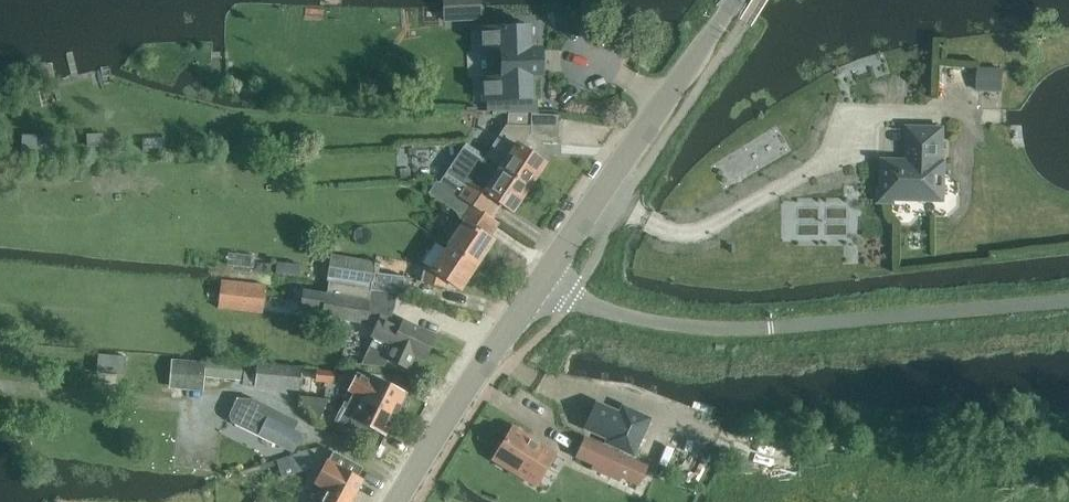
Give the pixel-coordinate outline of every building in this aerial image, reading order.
[(443,6),(444,22),(483,20),(482,5),(443,6)] [(556,110),(558,95),(542,93),(541,75),(532,75),(530,45),(540,44),(539,26),(479,29),(480,47),(502,46),(503,83),(488,83),(488,100),(482,101),(482,102),(518,100),(518,106),(556,110)] [(1005,67),(981,67),(980,82),(1005,83),(1005,67)] [(485,158),(530,188),(545,164),(531,155),(539,142),(557,143),(559,116),(531,115),(510,114),(509,127),(487,159),(486,158),(485,158)] [(986,134),(939,132),(939,131),(912,130),(911,164),(888,164),(888,189),(884,189),(882,191),(882,197),(884,199),(890,200),(892,198),(892,195),(940,196),(941,165),(938,165),(938,164),(985,165),(986,134)] [(143,149),(162,149),(162,136),(143,137),(143,149)] [(52,157),(53,139),(22,139),(21,157),(52,157)] [(530,188),(485,158),(468,147),(441,186),(490,218),(500,203),(513,212),(530,188)] [(456,211),(464,223),(453,239),(482,258),(493,242),(486,238),(497,222),(490,218),(441,186),(438,183),(431,194),(456,211)] [(482,258),(453,239),(439,260),(434,256),(426,268),(424,267),(421,282),(445,288),(449,282),(461,290),(482,258)] [(330,280),(373,286),(376,287),(376,292),(402,295),(404,277),(375,274),(376,264),(333,258),(330,280)] [(199,290),(221,292),(220,301),(264,305),(266,283),(200,277),(199,290)] [(330,280),(327,294),(303,290),(300,307),(325,311),(324,317),(367,324),(371,302),(373,286),(330,280)] [(436,336),(403,321),(401,325),(383,317),(374,337),(375,337),(362,363),(385,366),(388,360),(409,369),(415,356),(424,361),(436,336)] [(98,353),(96,372),(124,375),(126,355),(98,353)] [(300,391),(302,369),(258,365),(210,361),(209,366),(176,363),(173,385),(200,387),(201,375),(245,379),(244,384),(300,391)] [(333,371),(315,369),(314,382),(318,382),(318,389),(331,390),(333,371)] [(354,378),(348,390),(354,393),(396,414),(398,410),(401,412),(405,407),(407,402),(403,400),(407,393),(383,381),(354,378)] [(352,419),(386,436),(396,414),(354,393),(348,405),(357,409),(352,419)] [(327,398),(296,395),(315,423),(327,398)] [(232,413),(231,417),(232,421),(293,452),(302,434),(292,429),(296,421),(255,401),(238,400),(232,413)] [(633,455),(650,418),(623,406),(620,413),(597,402),(585,428),(608,439),(606,442),(633,455)] [(536,485),(555,454),(513,428),(494,459),(536,485)] [(585,438),(577,457),(638,484),(646,466),(585,438)] [(272,461),(237,471),(239,475),(274,465),(278,478),(311,467),(309,461),(317,459),(313,448),(273,462),(272,461)] [(361,480),(357,478),(363,467),(333,452),(317,482),(330,489),(323,501),(350,501),(355,493),(354,493),(361,480)]
